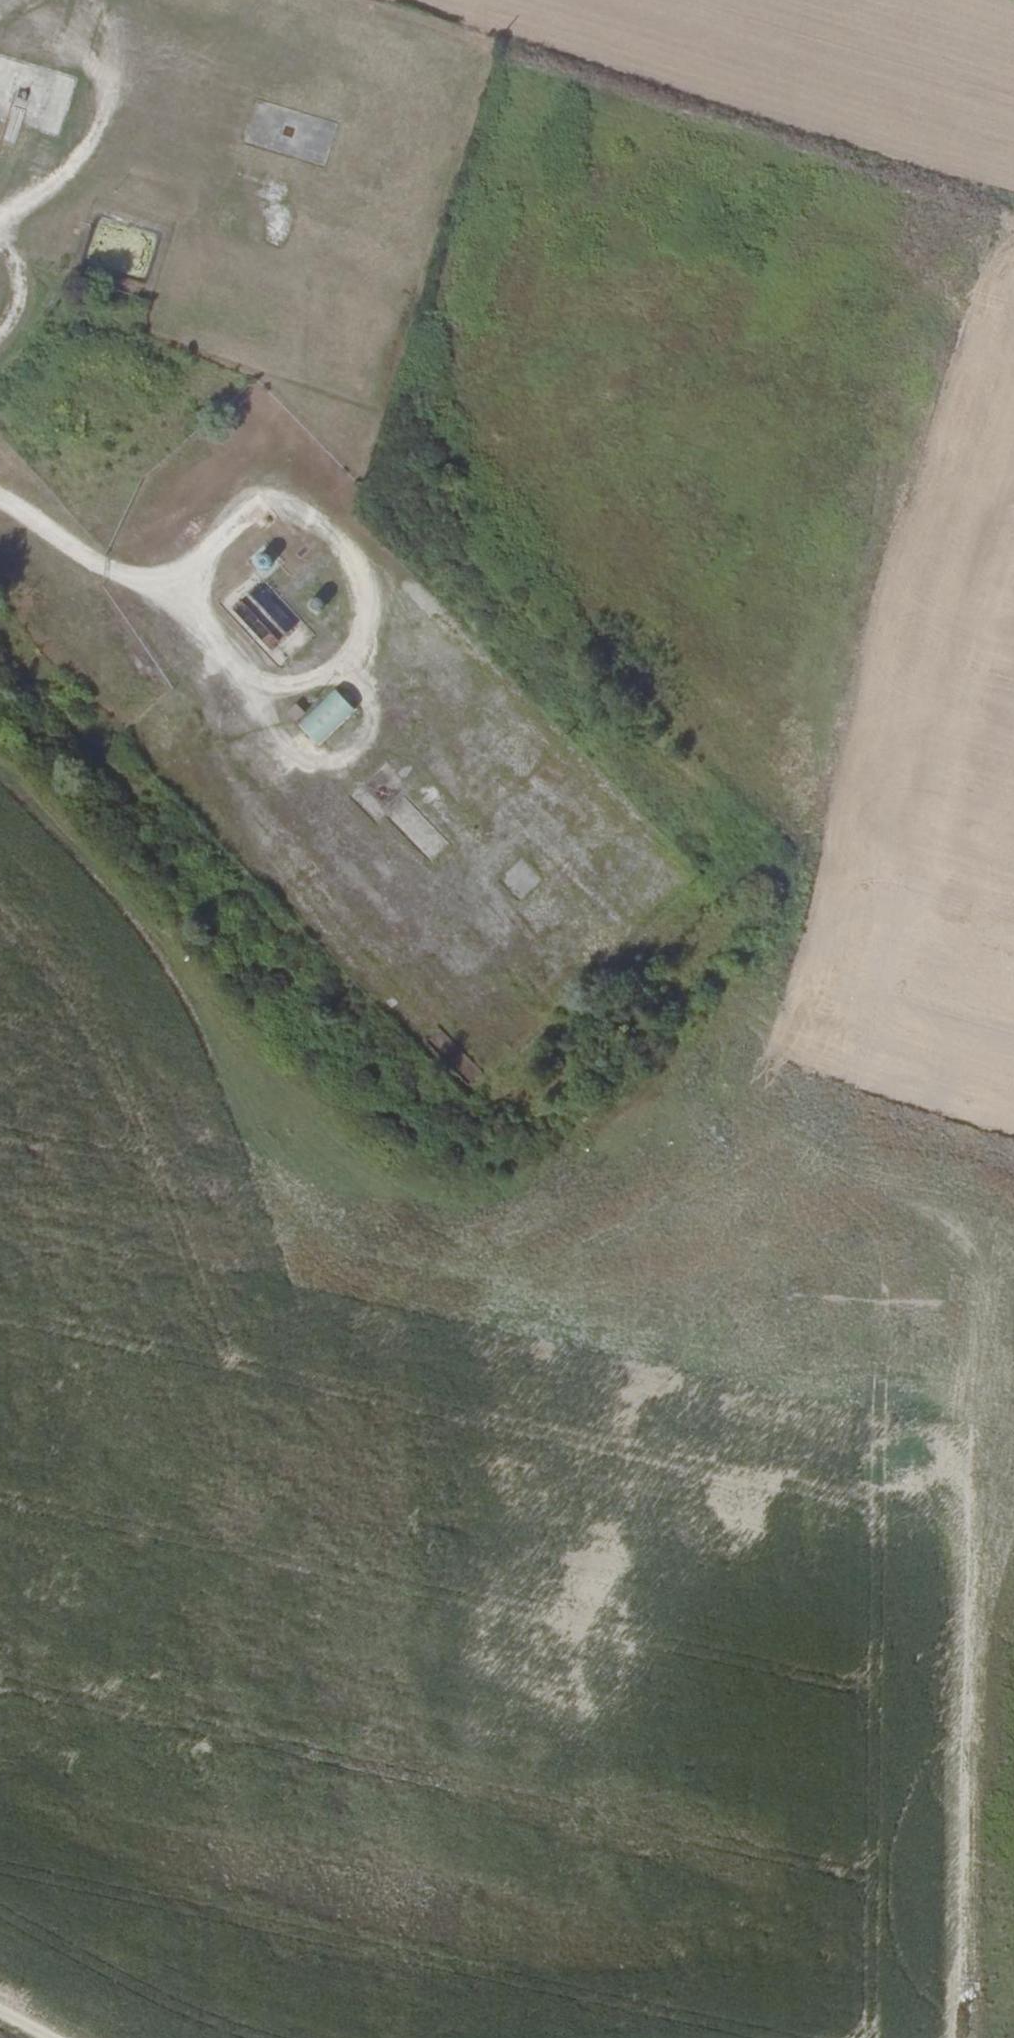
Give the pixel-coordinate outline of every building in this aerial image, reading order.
[(76,75),(0,55),(0,116),(9,81),(38,88),(32,111),(12,106),(2,144),(14,147),(19,126),(60,136),(76,75)] [(271,648),(299,617),(257,579),(229,610),(271,648)] [(311,702),(293,718),(316,745),(356,711),(336,687),(314,706),(311,702)]
